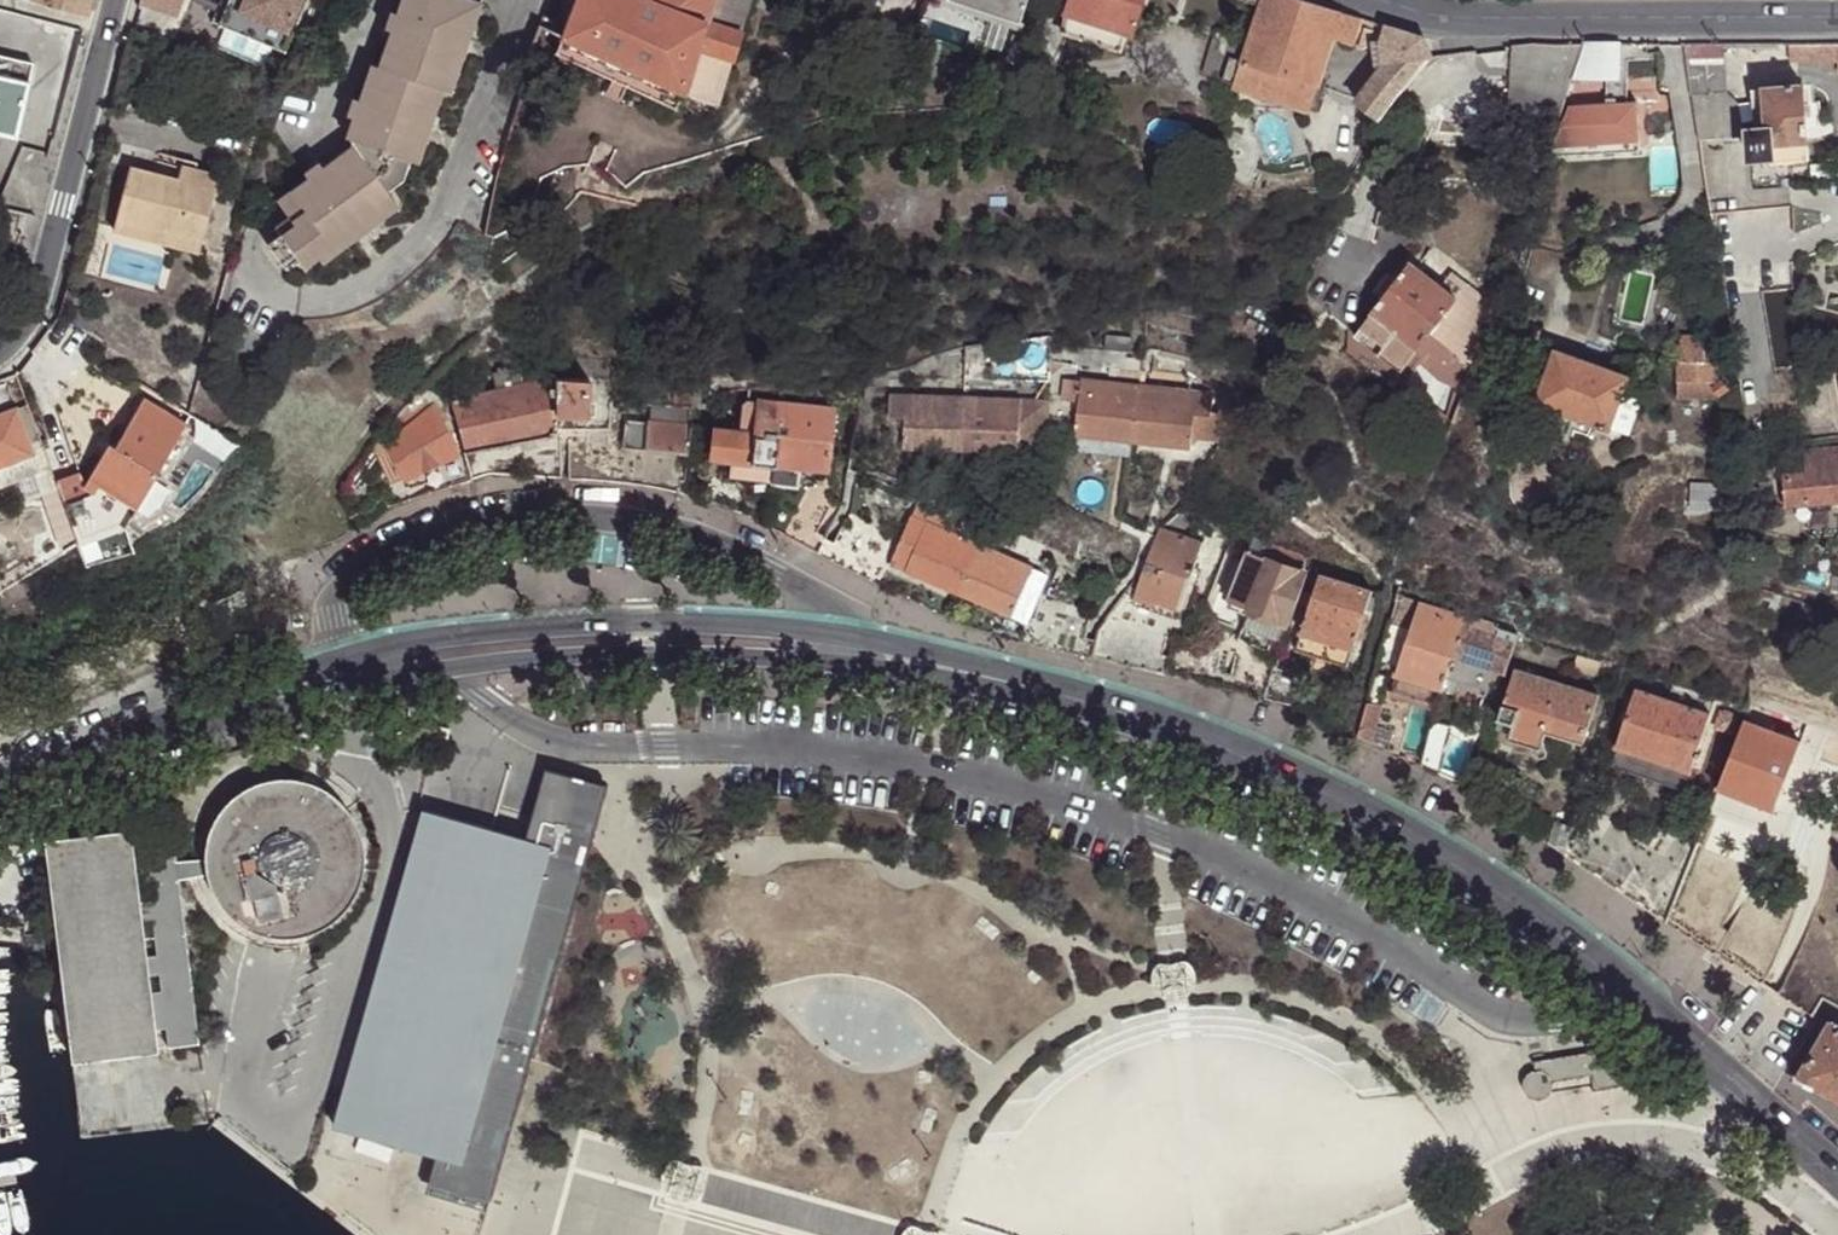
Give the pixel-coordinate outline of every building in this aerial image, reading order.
[(91,0),(41,0),(87,13),(88,13),(91,0)] [(141,2),(178,18),(185,0),(141,0),(141,2)] [(227,8),(294,35),(309,0),(230,0),(227,8)] [(290,272),(304,262),(309,269),(323,260),(327,264),(403,208),(394,194),(408,182),(415,163),(422,165),(447,92),(453,94),(484,3),(475,0),(404,0),(398,14),(392,13),(386,30),(393,32),(381,68),(374,66),(362,103),(355,100),(350,118),(356,121),(350,138),(355,146),(325,168),(322,164),(307,175),(311,180),(281,203),(293,220),(279,229),(285,238),(272,248),(290,272)] [(713,0),(576,0),(562,36),(683,90),(713,0)] [(683,90),(683,92),(717,105),(732,58),(741,31),(751,0),(713,0),(683,90)] [(1020,19),(1026,0),(960,0),(1020,19)] [(1057,9),(1069,13),(1063,31),(1119,49),(1125,32),(1131,34),(1141,0),(1060,0),(1057,9)] [(1310,0),(1268,0),(1266,6),(1248,61),(1241,84),(1240,86),(1310,108),(1333,36),(1342,10),(1310,0)] [(227,8),(220,25),(287,52),(294,35),(227,8)] [(1351,13),(1342,10),(1333,36),(1342,39),(1351,13)] [(1364,17),(1351,13),(1342,39),(1355,42),(1364,17)] [(1425,38),(1390,27),(1384,45),(1387,65),(1358,101),(1383,119),(1434,59),(1433,56),(1425,38)] [(1241,84),(1248,61),(1243,60),(1250,40),(1219,31),(1205,73),(1241,84)] [(683,90),(562,36),(556,51),(613,77),(627,84),(676,106),(683,92),(683,90)] [(1622,42),(1589,43),(1576,79),(1622,78),(1622,42)] [(1798,43),(1798,55),(1810,56),(1810,63),(1837,62),(1837,42),(1798,43)] [(1535,43),(1516,45),(1513,111),(1559,119),(1573,80),(1576,79),(1589,43),(1535,43)] [(1493,48),(1433,56),(1434,59),(1383,119),(1422,121),(1432,87),(1493,79),(1493,48)] [(0,55),(0,75),(30,82),(34,64),(0,55)] [(1722,57),(1687,58),(1693,94),(1726,91),(1722,57)] [(17,139),(30,82),(0,75),(0,135),(17,139)] [(1803,85),(1764,89),(1767,129),(1750,131),(1752,157),(1774,156),(1771,163),(1810,159),(1803,85)] [(1726,91),(1693,94),(1700,139),(1745,136),(1742,103),(1726,91)] [(717,105),(683,92),(676,106),(712,123),(717,105)] [(1637,102),(1569,106),(1549,156),(1640,152),(1637,102)] [(180,165),(176,180),(214,191),(219,175),(180,165)] [(115,221),(201,244),(214,191),(176,180),(128,168),(115,221)] [(198,254),(201,244),(115,221),(112,231),(198,254)] [(1474,357),(1482,333),(1463,318),(1470,309),(1457,299),(1457,298),(1412,263),(1358,335),(1371,346),(1388,325),(1398,333),(1418,349),(1434,329),(1474,357)] [(1401,373),(1418,349),(1398,333),(1381,357),(1401,373)] [(1707,351),(1707,337),(1681,337),(1680,362),(1720,364),(1720,351),(1707,351)] [(1612,430),(1612,428),(1627,388),(1630,376),(1626,374),(1602,366),(1556,349),(1537,403),(1612,430)] [(1604,361),(1602,366),(1626,374),(1627,369),(1604,361)] [(1718,382),(1720,364),(1680,362),(1679,380),(1687,380),(1711,381),(1718,382)] [(464,451),(561,432),(561,427),(556,380),(556,376),(522,385),(519,371),(496,376),(499,391),(452,403),(457,420),(455,420),(457,425),(464,451)] [(695,400),(698,378),(696,378),(677,377),(675,400),(695,400)] [(556,380),(561,427),(614,426),(613,401),(615,401),(615,379),(556,380)] [(1128,438),(1132,388),(1059,380),(1057,402),(1073,404),(1070,433),(1128,438)] [(1711,395),(1711,381),(1687,380),(1687,394),(1711,395)] [(1732,388),(1725,381),(1718,387),(1725,395),(1732,388)] [(1206,395),(1132,388),(1128,438),(1185,444),(1185,440),(1188,415),(1203,416),(1206,395)] [(1214,418),(1203,416),(1200,442),(1219,444),(1245,395),(1231,388),(1214,418)] [(1627,388),(1612,428),(1630,435),(1645,393),(1627,388)] [(760,401),(781,403),(782,396),(761,393),(760,401)] [(390,448),(404,476),(457,451),(447,429),(441,417),(428,394),(386,434),(390,441),(388,443),(390,448)] [(964,448),(965,397),(891,395),(891,418),(907,418),(906,447),(964,448)] [(1050,400),(965,397),(964,448),(1047,450),(1050,400)] [(756,433),(760,401),(748,399),(742,403),(738,431),(756,433)] [(114,449),(155,473),(185,424),(143,400),(114,449)] [(748,460),(774,464),(781,403),(760,401),(756,433),(738,431),(716,429),(712,456),(748,460)] [(774,464),(771,483),(798,486),(801,467),(827,470),(834,410),(781,403),(774,464)] [(33,452),(45,446),(43,442),(28,405),(17,409),(33,452)] [(653,406),(652,422),(689,426),(689,410),(653,406)] [(1,485),(1,488),(37,476),(42,473),(33,452),(17,409),(0,415),(0,483),(1,485)] [(447,429),(457,425),(455,420),(454,421),(449,414),(441,417),(447,429)] [(1203,416),(1188,415),(1185,440),(1200,442),(1203,416)] [(624,447),(688,454),(690,439),(692,427),(689,426),(652,422),(627,420),(624,447)] [(109,456),(114,449),(106,445),(101,452),(109,456)] [(37,476),(65,552),(80,543),(63,497),(57,479),(45,446),(33,452),(42,473),(37,476)] [(646,487),(680,494),(681,489),(682,482),(685,483),(687,458),(573,446),(570,480),(572,481),(572,480),(646,487)] [(1784,474),(1787,507),(1837,502),(1837,447),(1805,451),(1807,467),(1803,473),(1784,474)] [(395,481),(404,476),(390,448),(381,453),(395,481)] [(132,512),(142,496),(155,473),(114,449),(109,456),(101,452),(84,484),(79,471),(57,479),(63,497),(90,487),(132,512)] [(731,509),(742,514),(748,460),(712,456),(708,485),(707,490),(710,490),(709,496),(711,496),(710,501),(731,509)] [(142,496),(158,506),(172,484),(155,473),(142,496)] [(63,497),(80,543),(90,562),(134,546),(126,520),(128,519),(132,512),(90,487),(63,497)] [(962,592),(982,544),(914,515),(899,550),(903,552),(897,563),(962,592)] [(984,534),(986,535),(993,519),(987,517),(984,523),(988,524),(984,534)] [(993,519),(986,535),(1001,541),(1008,526),(993,519)] [(1152,544),(1143,571),(1127,593),(1136,595),(1135,599),(1133,605),(1178,619),(1181,610),(1203,544),(1163,531),(1155,541),(1152,544)] [(866,577),(885,587),(897,563),(903,552),(899,550),(884,542),(866,577)] [(1049,574),(982,544),(962,592),(1014,615),(1026,620),(1029,603),(1037,605),(1049,574)] [(1251,608),(1290,623),(1307,573),(1270,558),(1251,608)] [(1321,575),(1302,633),(1355,650),(1359,638),(1362,626),(1367,611),(1374,592),(1321,575)] [(1406,648),(1420,602),(1400,595),(1387,642),(1406,648)] [(1438,620),(1442,609),(1420,602),(1406,648),(1398,674),(1399,674),(1445,689),(1455,657),(1464,629),(1438,620)] [(1021,642),(1041,647),(1049,608),(1037,605),(1029,603),(1026,620),(1021,642)] [(1041,647),(1081,655),(1084,636),(1088,617),(1049,608),(1041,647)] [(1248,617),(1287,633),(1290,623),(1251,608),(1248,617)] [(1465,626),(1468,617),(1442,609),(1438,620),(1464,629),(1465,626)] [(1373,613),(1367,611),(1362,626),(1368,628),(1373,613)] [(1359,638),(1371,642),(1375,630),(1368,628),(1362,626),(1359,638)] [(1471,662),(1506,673),(1516,642),(1465,626),(1464,629),(1455,657),(1471,662)] [(1355,650),(1302,633),(1297,650),(1333,662),(1349,667),(1355,650)] [(1085,656),(1093,659),(1097,639),(1084,636),(1081,655),(1085,656)] [(1618,682),(1622,669),(1579,655),(1575,669),(1618,682)] [(1455,657),(1445,689),(1461,694),(1466,677),(1471,662),(1455,657)] [(1466,677),(1502,688),(1506,673),(1471,662),(1466,677)] [(1774,667),(1751,662),(1751,677),(1770,681),(1774,667)] [(1600,695),(1516,670),(1501,720),(1516,725),(1512,740),(1543,749),(1548,732),(1586,744),(1600,695)] [(1393,691),(1439,706),(1441,701),(1445,689),(1399,674),(1393,691)] [(1712,714),(1717,698),(1675,685),(1670,701),(1712,714)] [(1445,689),(1441,701),(1457,706),(1461,694),(1445,689)] [(1623,750),(1686,770),(1692,773),(1712,714),(1670,701),(1636,689),(1617,747),(1623,750)] [(1384,749),(1402,757),(1405,749),(1403,749),(1410,721),(1373,704),(1364,739),(1384,749)] [(1775,733),(1800,742),(1806,728),(1781,718),(1775,733)] [(1745,721),(1719,790),(1774,811),(1800,742),(1775,733),(1745,721)] [(1456,782),(1461,786),(1478,735),(1435,722),(1423,767),(1456,782)] [(448,729),(437,725),(431,746),(443,749),(448,729)] [(1678,787),(1686,770),(1623,750),(1619,767),(1678,787)] [(531,1059),(607,783),(548,767),(528,837),(425,808),(335,1127),(438,1156),(430,1184),(490,1201),(504,1153),(531,1059)] [(339,797),(325,788),(310,781),(300,778),(288,777),(272,778),(256,782),(241,790),(232,797),(225,805),(215,818),(211,829),(207,839),(206,850),(206,861),(207,872),(210,883),(215,893),(220,903),(228,911),(240,922),(250,928),(265,934),(282,936),(299,935),(314,930),(325,926),(338,916),(349,904),(358,889),(363,874),(365,857),(364,846),(362,835),(358,824),(353,815),(346,806),(339,797)] [(1620,890),(1668,921),(1696,848),(1678,836),(1664,858),(1590,808),(1574,859),(1606,881),(1620,890)] [(201,1044),(180,879),(207,878),(204,862),(178,862),(174,825),(144,829),(146,848),(150,883),(153,903),(154,919),(159,958),(161,974),(164,994),(168,1029),(170,1048),(201,1044)] [(137,885),(133,850),(130,830),(46,841),(73,1060),(157,1049),(155,1030),(151,996),(148,976),(146,960),(141,921),(139,905),(137,885)] [(137,885),(150,883),(146,848),(133,850),(137,885)] [(141,921),(154,919),(153,903),(139,905),(141,921)] [(1731,932),(1718,954),(1741,969),(1755,948),(1731,932)] [(148,976),(161,974),(159,958),(146,960),(148,976)] [(155,1030),(168,1029),(164,994),(151,996),(155,1030)] [(1798,1079),(1837,1100),(1837,1026),(1831,1023),(1798,1079)] [(1552,1084),(1592,1077),(1595,1093),(1641,1085),(1602,1051),(1535,1064),(1536,1071),(1530,1073),(1526,1077),(1523,1082),(1523,1085),(1523,1088),(1523,1091),(1525,1094),(1529,1098),(1534,1101),(1537,1101),(1540,1101),(1545,1099),(1550,1095),(1552,1090),(1553,1087),(1552,1084)]
